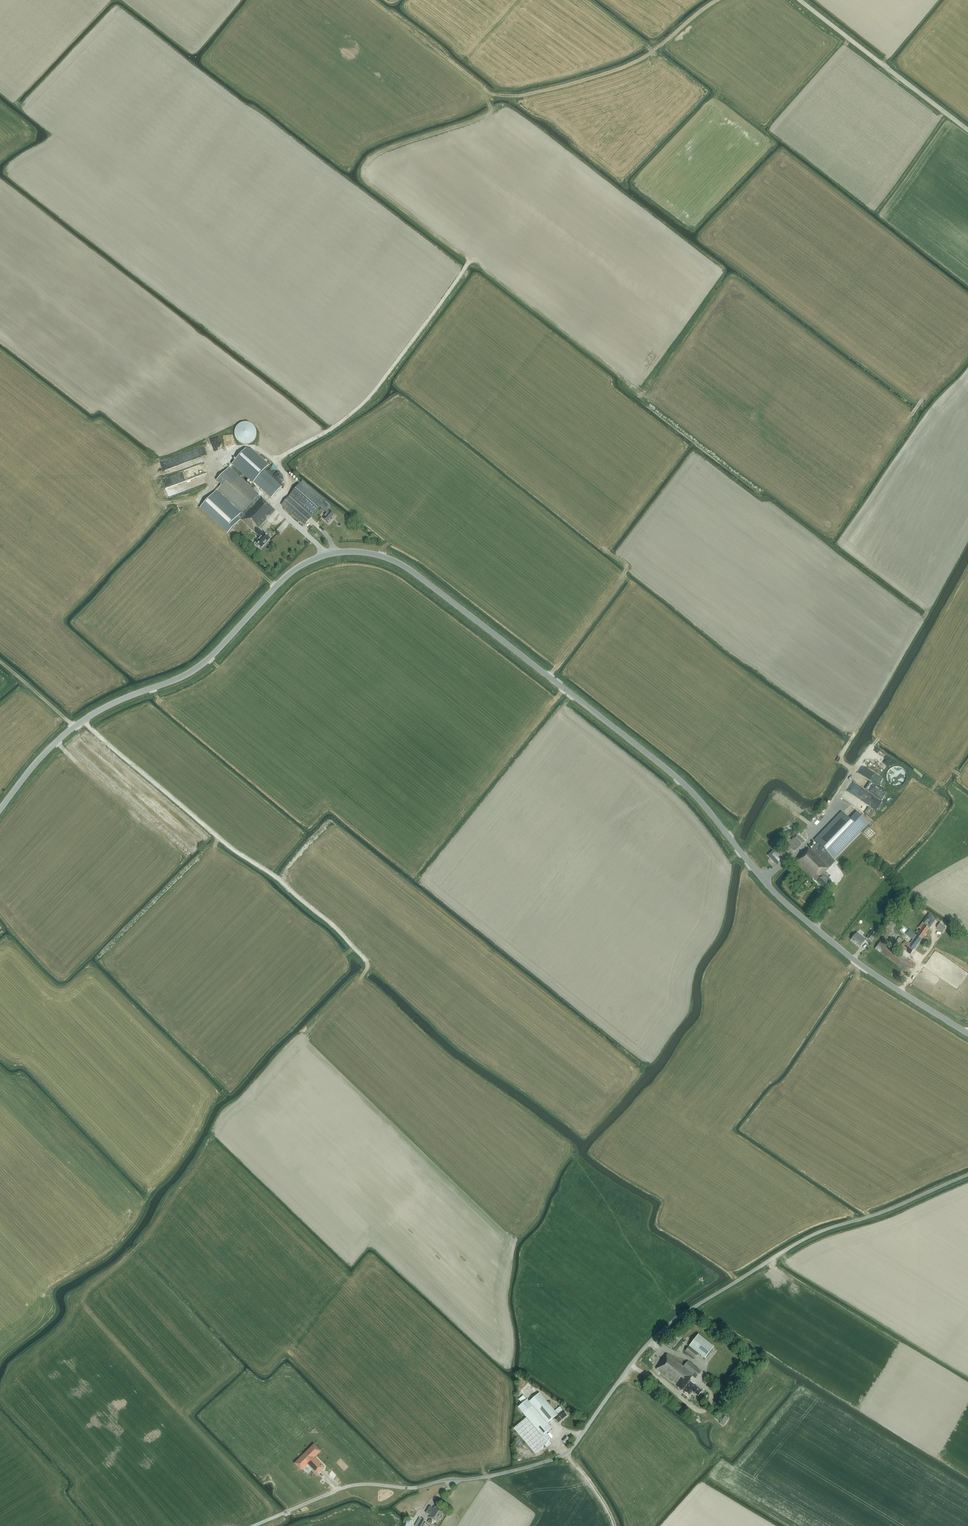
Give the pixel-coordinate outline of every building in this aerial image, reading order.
[(235,430),(235,432),(234,434),(235,436),(236,438),(237,440),(238,442),(239,443),(241,443),(243,444),(244,444),(247,444),(249,444),(250,443),(252,442),(254,441),(255,440),(256,438),(256,436),(256,434),(256,432),(256,430),(255,428),(253,426),(252,424),(250,424),(248,423),(246,423),(244,423),(242,423),(240,424),(238,425),(237,427),(236,428),(235,430)] [(162,460),(165,469),(180,464),(177,455),(162,460)] [(201,470),(205,469),(204,463),(193,466),(194,470),(197,469),(197,472),(201,471),(201,470)] [(216,481),(221,486),(202,507),(229,532),(241,519),(242,521),(255,533),(276,511),(261,498),(258,495),(259,495),(229,467),(216,481)] [(187,469),(163,477),(166,487),(169,497),(176,494),(173,484),(183,481),(184,485),(185,488),(201,483),(199,475),(190,478),(187,469)] [(271,498),(282,487),(264,471),(254,482),(271,498)] [(330,507),(325,502),(302,482),(282,506),(304,526),(320,508),(327,514),(323,519),(328,524),(335,516),(327,509),(330,507)] [(264,533),(256,542),(256,543),(254,545),(258,548),(259,546),(261,548),(270,539),(264,533)] [(869,801),(868,804),(876,808),(880,800),(874,798),(872,802),(869,801)] [(833,859),(852,840),(868,823),(862,818),(857,812),(850,820),(843,813),(834,823),(815,842),(817,844),(811,851),(809,849),(796,863),(812,879),(813,878),(816,881),(823,874),(829,868),(825,864),(831,857),(833,859)] [(805,842),(804,841),(796,834),(791,840),(799,847),(805,842)] [(790,856),(798,848),(787,838),(779,845),(790,856)] [(784,859),(788,855),(781,849),(778,853),(784,859)] [(772,851),(768,855),(777,865),(781,861),(772,851)] [(823,874),(816,881),(824,889),(829,883),(825,880),(828,878),(823,874)] [(876,915),(868,908),(865,911),(874,917),(876,915)] [(921,940),(934,923),(927,917),(919,928),(921,930),(916,936),(921,940)] [(858,926),(862,922),(858,918),(854,923),(858,926)] [(946,928),(939,923),(936,928),(943,932),(946,928)] [(877,924),(873,931),(877,934),(881,927),(877,924)] [(855,943),(864,932),(862,930),(859,934),(857,933),(855,935),(854,935),(851,940),(855,943)] [(864,932),(855,943),(860,947),(864,942),(863,942),(865,940),(864,939),(866,936),(865,935),(867,933),(864,932)] [(871,941),(876,935),(872,932),(867,938),(871,941)] [(915,948),(921,940),(916,936),(910,945),(906,941),(901,948),(910,955),(915,948)] [(899,947),(904,940),(900,937),(895,944),(899,947)] [(908,973),(914,965),(881,941),(875,949),(908,973)] [(689,1346),(705,1359),(714,1347),(698,1335),(689,1346)] [(694,1359),(698,1354),(689,1347),(686,1352),(694,1359)] [(698,1396),(702,1392),(691,1383),(689,1382),(690,1379),(693,1375),(696,1378),(701,1371),(688,1361),(683,1367),(667,1354),(656,1369),(682,1390),(682,1389),(685,1391),(684,1392),(689,1395),(692,1391),(698,1396)] [(522,1404),(518,1407),(528,1419),(515,1430),(534,1453),(544,1445),(546,1448),(551,1444),(548,1441),(550,1440),(545,1434),(551,1428),(548,1425),(549,1425),(547,1423),(554,1418),(558,1423),(567,1415),(560,1406),(555,1411),(539,1393),(529,1402),(527,1399),(527,1400),(523,1395),(519,1399),(522,1404)] [(723,1426),(729,1419),(725,1416),(719,1423),(723,1426)] [(317,1473),(323,1467),(314,1458),(320,1451),(314,1445),(295,1464),(301,1470),(308,1464),(317,1473)] [(325,1486),(327,1483),(321,1477),(318,1480),(325,1486)] [(435,1507),(434,1509),(430,1506),(426,1513),(431,1516),(429,1517),(437,1522),(443,1512),(435,1507)] [(426,1522),(420,1518),(414,1525),(424,1525),(426,1522)]
